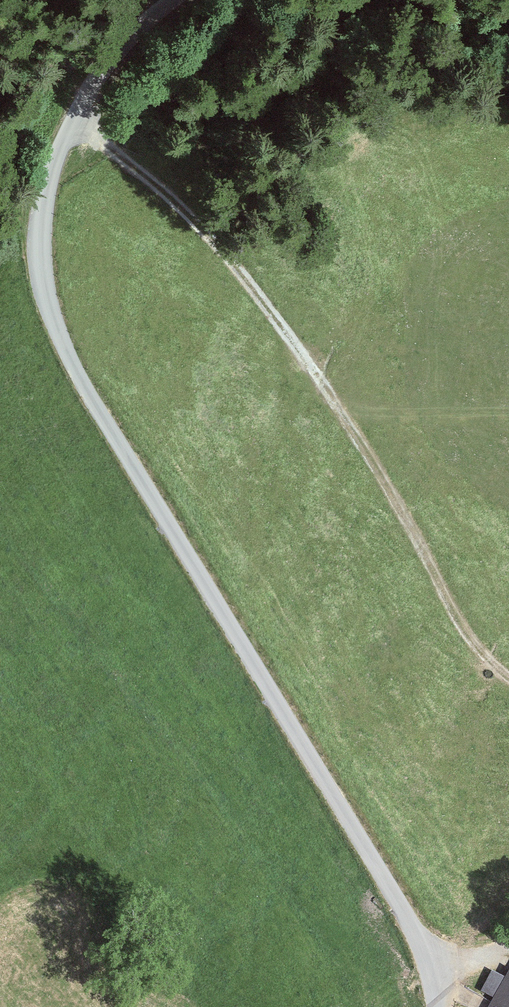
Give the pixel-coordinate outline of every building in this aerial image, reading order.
[(504,979),(491,972),(479,994),(492,1001),(489,1006),(508,1006),(508,970),(504,979)]
